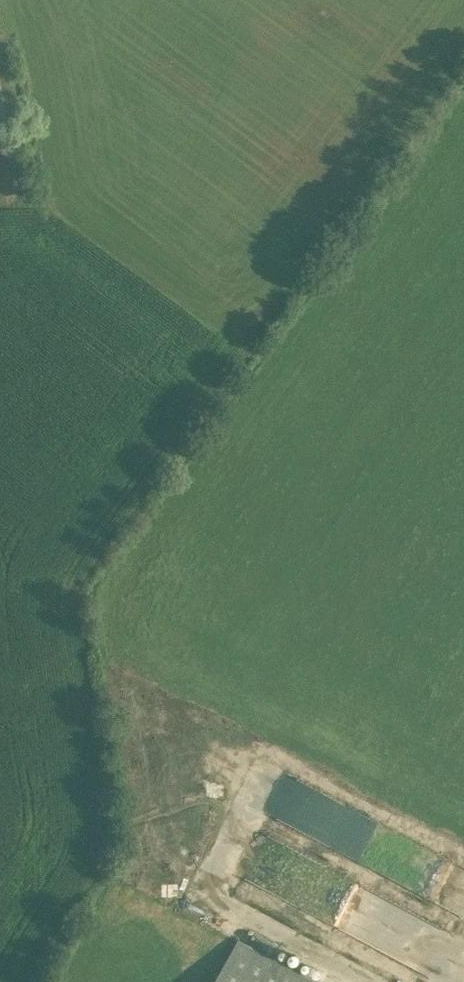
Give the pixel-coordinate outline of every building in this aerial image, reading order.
[(237,942),(216,981),(314,981),(237,942)]
